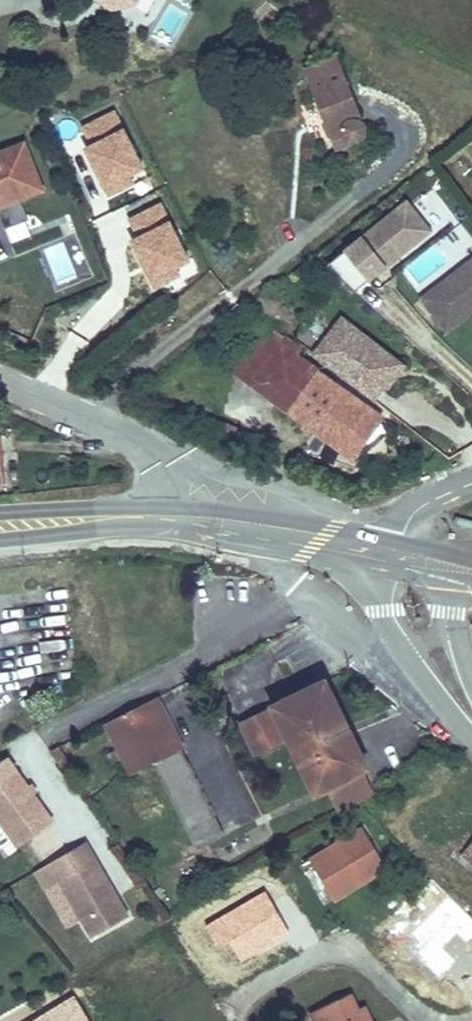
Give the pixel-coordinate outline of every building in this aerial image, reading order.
[(96,3),(110,10),(109,0),(98,0),(96,3)] [(110,10),(137,5),(140,0),(109,0),(110,10)] [(304,67),(330,136),(353,127),(357,137),(370,132),(340,53),(304,67)] [(134,183),(129,174),(142,167),(115,111),(82,127),(90,145),(83,148),(106,196),(134,183)] [(353,127),(330,136),(334,146),(357,137),(353,127)] [(27,140),(0,150),(0,208),(22,200),(45,191),(27,140)] [(430,229),(405,197),(361,230),(358,226),(338,242),(365,277),(430,229)] [(22,200),(0,208),(0,215),(4,227),(7,226),(26,220),(28,219),(22,200)] [(182,276),(177,265),(188,260),(161,203),(129,218),(139,238),(132,241),(155,288),(182,276)] [(31,235),(26,220),(7,226),(13,242),(31,235)] [(443,241),(454,260),(471,250),(471,245),(464,230),(443,241)] [(76,279),(63,242),(43,249),(57,286),(76,279)] [(424,299),(449,331),(471,313),(471,262),(424,299)] [(405,363),(346,318),(317,355),(376,400),(405,363)] [(283,416),(311,376),(255,335),(226,375),(283,416)] [(377,422),(311,376),(283,416),(347,463),(377,422)] [(325,678),(238,719),(252,750),(285,735),(309,789),(365,765),(325,678)] [(158,708),(102,735),(130,789),(156,774),(189,842),(220,825),(158,708)] [(71,771),(52,749),(47,754),(67,775),(71,771)] [(5,765),(0,769),(0,823),(26,853),(58,824),(5,765)] [(388,871),(362,827),(311,858),(337,901),(388,871)] [(95,863),(84,845),(71,852),(82,870),(95,863)] [(128,919),(95,863),(82,870),(71,852),(35,874),(46,893),(59,885),(92,940),(128,919)] [(315,1009),(321,1020),(366,1020),(361,1009),(354,1012),(347,996),(315,1009)]
